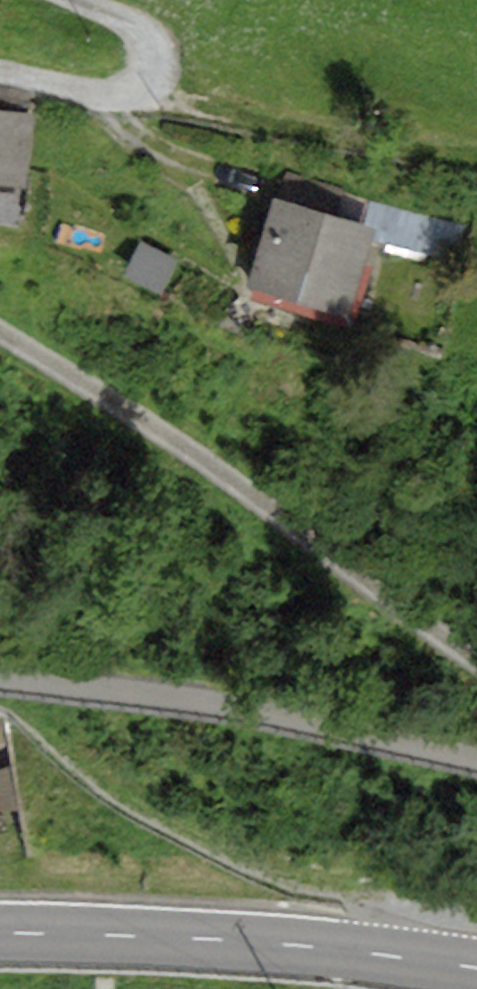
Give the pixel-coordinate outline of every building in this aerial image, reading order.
[(32,175),(40,106),(30,105),(32,88),(0,85),(0,171),(32,175)] [(379,220),(276,187),(246,277),(349,311),(379,220)] [(140,237),(125,267),(162,286),(177,257),(140,237)]
